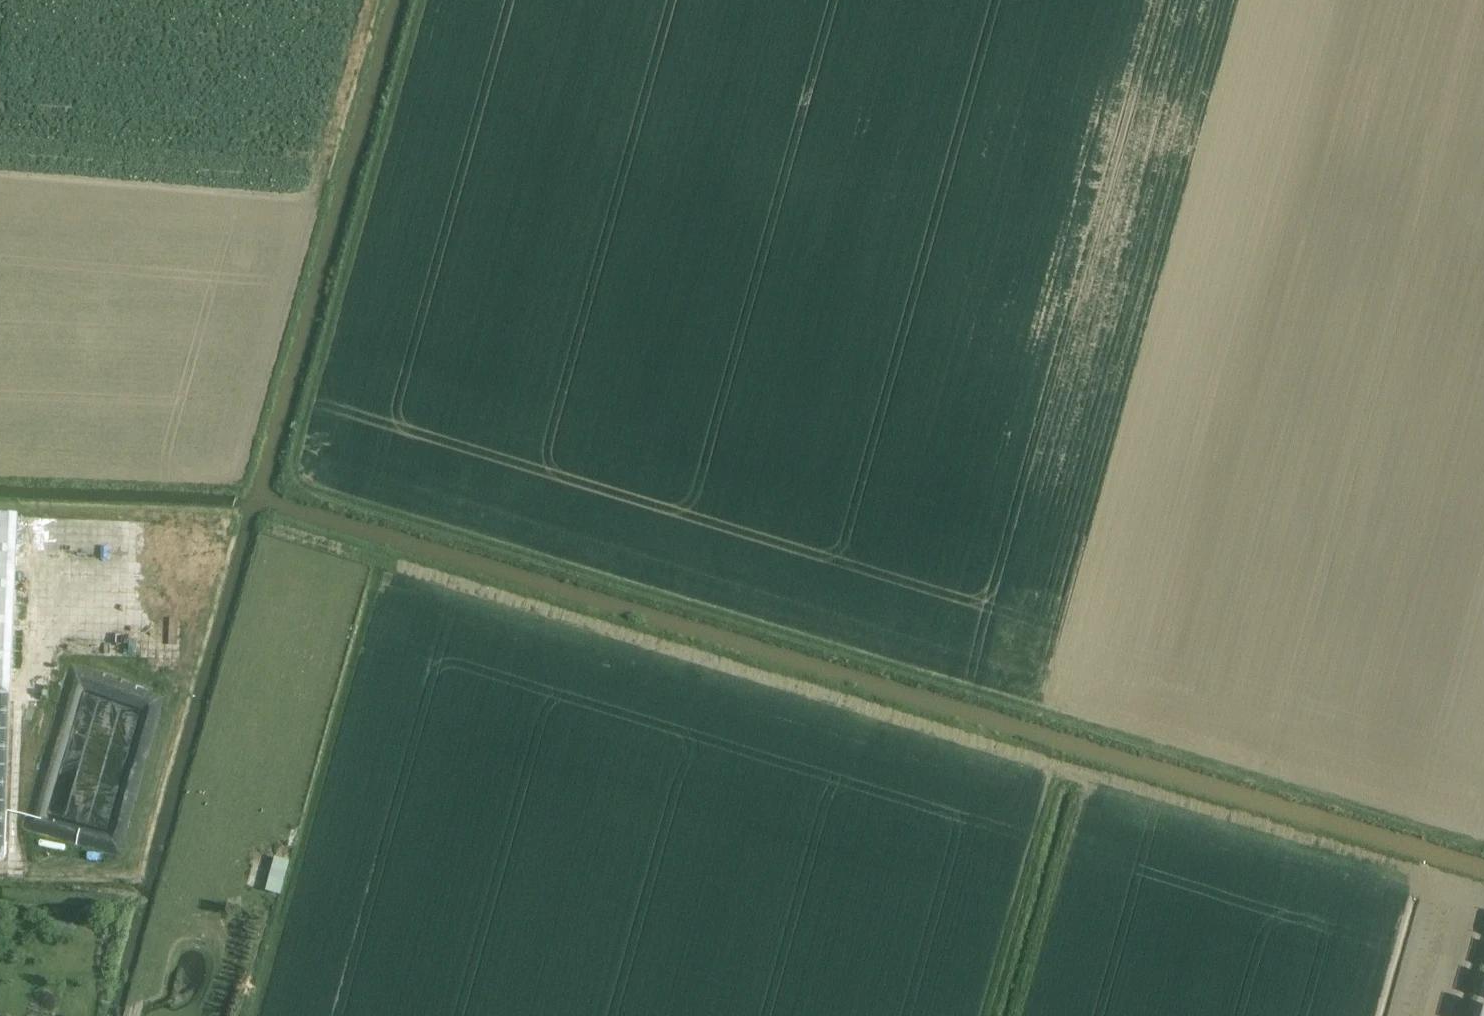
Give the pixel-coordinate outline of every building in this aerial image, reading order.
[(3,859),(16,517),(0,516),(0,859),(3,859)] [(287,863),(272,859),(263,892),(278,896),(287,863)]
